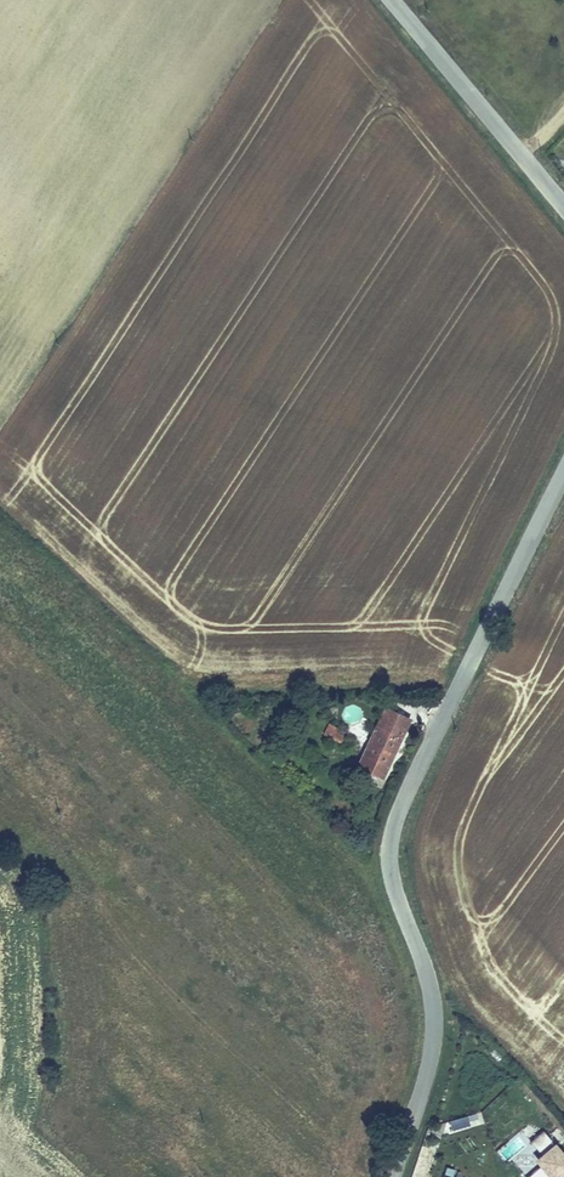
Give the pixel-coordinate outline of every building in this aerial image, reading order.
[(217,711),(219,702),(207,702),(217,711)] [(383,717),(405,727),(409,719),(387,709),(383,717)] [(360,765),(382,776),(405,727),(383,717),(360,765)] [(334,721),(329,731),(345,738),(347,732),(339,729),(341,725),(334,721)] [(468,1118),(451,1119),(452,1127),(468,1126),(468,1118)] [(563,1172),(563,1154),(554,1142),(553,1143),(543,1131),(530,1142),(540,1154),(533,1160),(539,1167),(528,1176),(558,1176),(563,1172)]
